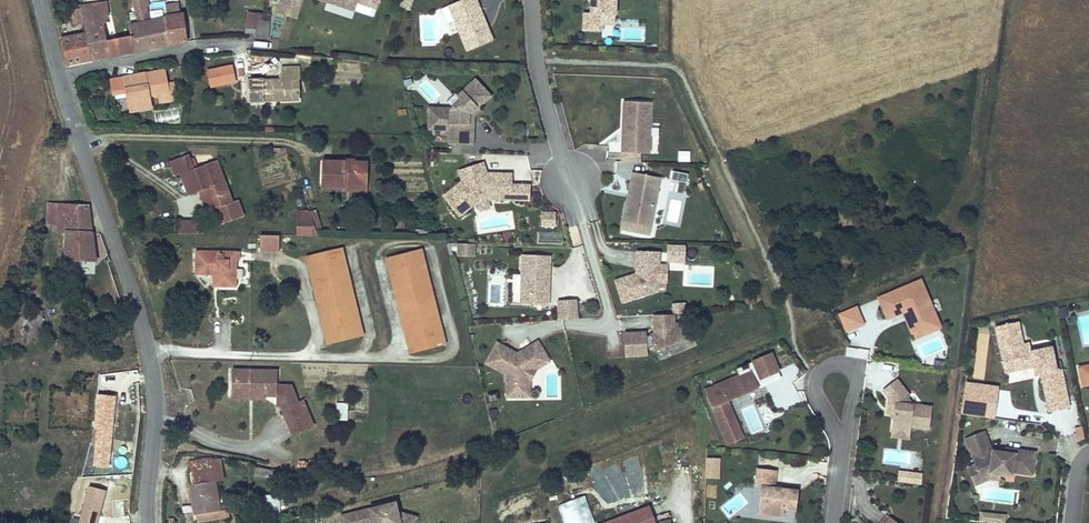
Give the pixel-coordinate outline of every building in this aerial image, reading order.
[(86,5),(88,14),(89,21),(90,30),(95,58),(138,50),(136,33),(110,37),(106,13),(112,12),(109,0),(86,3),(86,5)] [(139,8),(141,20),(150,18),(148,0),(137,0),(139,8)] [(302,0),(279,0),(277,5),(281,6),(278,13),(296,19),(303,0),(302,0)] [(354,13),(357,5),(375,12),(379,0),(318,0),(354,13)] [(399,7),(411,9),(413,0),(401,0),(399,7)] [(448,6),(466,51),(494,40),(478,0),(462,0),(448,6)] [(603,30),(603,23),(616,24),(617,0),(588,0),(588,10),(582,10),(581,29),(603,30)] [(88,14),(86,5),(77,6),(78,16),(88,14)] [(246,10),(244,34),(269,35),(271,12),(246,10)] [(171,15),(172,29),(187,27),(186,14),(176,15),(171,15)] [(171,15),(152,18),(156,47),(174,43),(172,29),(171,15)] [(150,18),(141,20),(134,21),(136,33),(138,50),(156,47),(152,18),(150,18)] [(189,41),(187,27),(172,29),(174,43),(189,41)] [(63,35),(70,62),(95,58),(90,30),(63,35)] [(211,87),(237,81),(232,62),(206,68),(211,87)] [(299,103),(299,77),(300,77),(300,66),(282,66),(283,81),(252,81),(252,103),(299,103)] [(177,81),(167,82),(164,69),(113,78),(115,89),(126,88),(131,110),(152,106),(150,94),(159,92),(169,90),(171,99),(180,97),(177,81)] [(475,77),(447,107),(428,106),(427,131),(449,131),(448,144),(474,145),(475,114),(494,94),(475,77)] [(159,92),(162,101),(171,99),(169,90),(159,92)] [(658,104),(630,103),(629,126),(632,127),(631,143),(628,143),(628,154),(646,155),(646,144),(656,144),(658,104)] [(656,156),(656,144),(646,144),(646,155),(656,156)] [(678,150),(678,161),(690,161),(691,150),(678,150)] [(206,188),(214,211),(217,210),(223,226),(248,218),(241,201),(237,202),(227,179),(219,182),(212,162),(197,166),(193,153),(175,157),(180,174),(186,172),(192,192),(199,190),(206,188)] [(348,186),(348,182),(372,182),(373,159),(326,158),(326,186),(348,186)] [(468,183),(450,196),(465,216),(479,206),(484,204),(494,201),(498,200),(517,201),(518,186),(518,175),(500,174),(500,177),(495,177),(495,174),(493,175),(490,164),(466,171),(469,182),(468,183)] [(674,169),(672,178),(687,180),(688,172),(674,169)] [(634,199),(629,223),(656,229),(665,191),(654,188),(656,180),(640,176),(638,184),(640,185),(637,199),(634,199)] [(372,182),(348,182),(348,186),(348,190),(372,191),(372,182)] [(536,187),(518,186),(517,201),(535,201),(536,187)] [(199,190),(209,213),(214,211),(206,188),(199,190)] [(494,201),(484,204),(486,212),(496,209),(494,201)] [(72,264),(102,263),(94,207),(61,207),(55,207),(55,225),(61,225),(62,237),(72,238),(72,264)] [(310,236),(303,210),(299,211),(299,235),(310,236)] [(310,211),(303,210),(310,236),(320,235),(317,230),(323,227),(317,210),(310,211)] [(561,215),(548,215),(548,227),(561,228),(561,215)] [(193,221),(180,221),(179,233),(194,233),(193,221)] [(280,252),(281,235),(262,234),(261,251),(280,252)] [(456,255),(475,256),(476,242),(456,241),(456,255)] [(441,304),(434,275),(427,245),(388,254),(393,274),(401,304),(414,351),(450,342),(441,304)] [(368,334),(344,246),(308,255),(331,344),(368,334)] [(218,271),(237,272),(237,264),(241,265),(241,252),(196,251),(195,271),(218,271)] [(528,256),(524,304),(551,306),(555,258),(528,256)] [(621,284),(626,304),(662,294),(663,287),(670,287),(671,271),(663,270),(664,258),(644,257),(642,279),(621,284)] [(218,271),(218,289),(236,289),(237,272),(218,271)] [(881,296),(890,316),(905,310),(909,308),(915,323),(926,328),(940,322),(923,279),(881,296)] [(746,294),(746,303),(755,303),(755,294),(746,294)] [(578,297),(557,297),(557,317),(578,317),(578,297)] [(69,298),(59,298),(59,307),(69,307),(69,298)] [(857,307),(849,310),(856,326),(863,323),(857,307)] [(909,308),(905,310),(916,336),(942,326),(940,322),(926,328),(915,323),(909,308)] [(849,310),(841,313),(848,330),(856,326),(849,310)] [(691,341),(685,325),(679,328),(679,317),(658,318),(659,336),(650,339),(650,335),(630,336),(631,359),(651,358),(651,352),(659,349),(661,353),(691,341)] [(1024,344),(1019,323),(996,328),(1003,363),(1016,371),(1034,368),(1035,376),(1041,375),(1045,395),(1066,391),(1062,371),(1057,371),(1052,346),(1031,351),(1029,343),(1024,344)] [(522,355),(501,343),(490,364),(510,375),(511,399),(534,398),(534,383),(529,383),(529,371),(540,371),(554,363),(542,343),(526,353),(528,356),(524,359),(522,355)] [(868,358),(869,348),(846,347),(846,357),(868,358)] [(755,361),(762,377),(779,370),(772,354),(755,361)] [(1016,371),(1003,363),(1004,368),(1005,373),(1010,372),(1016,371)] [(1079,368),(1083,386),(1088,385),(1088,366),(1079,368)] [(311,428),(301,401),(297,402),(291,386),(277,386),(277,371),(232,370),(232,395),(276,396),(275,408),(279,408),(289,435),(311,428)] [(743,436),(727,399),(759,386),(752,370),(705,389),(728,443),(743,436)] [(534,383),(540,371),(529,371),(529,383),(534,383)] [(901,389),(887,399),(893,407),(895,410),(893,423),(898,423),(897,427),(896,437),(913,439),(914,436),(932,438),(935,416),(917,413),(911,406),(913,404),(901,389)] [(1069,408),(1066,391),(1045,395),(1048,412),(1069,408)] [(348,419),(349,402),(337,401),(336,418),(348,419)] [(992,445),(984,426),(964,434),(971,452),(974,458),(977,465),(1000,469),(1012,470),(1012,467),(1032,469),(1035,447),(1016,443),(1015,448),(1005,446),(992,445)] [(913,439),(896,437),(895,446),(912,448),(913,439)] [(192,462),(194,472),(214,469),(216,482),(229,480),(227,468),(225,458),(225,456),(192,462)] [(707,457),(707,476),(720,477),(720,457),(707,457)] [(977,465),(974,458),(966,461),(974,481),(990,475),(993,473),(1000,474),(1000,469),(977,465)] [(774,488),(775,486),(777,469),(758,467),(756,484),(762,485),(760,499),(772,506),(771,513),(784,515),(785,508),(796,509),(799,489),(781,487),(781,489),(774,488)] [(196,485),(194,486),(199,514),(201,514),(202,521),(233,516),(231,508),(221,511),(214,469),(194,472),(196,485)] [(266,482),(268,471),(257,469),(256,480),(266,482)] [(922,472),(899,470),(898,481),(921,483),(922,472)] [(276,484),(279,473),(268,471),(266,482),(276,484)] [(106,487),(87,482),(77,522),(97,522),(106,487)] [(281,498),(259,499),(260,522),(264,522),(282,522),(281,498)] [(341,514),(343,522),(415,522),(417,515),(399,510),(396,498),(368,505),(369,507),(341,514)] [(772,506),(760,499),(759,512),(771,513),(772,506)] [(650,508),(605,522),(655,522),(650,508)] [(981,510),(979,519),(1005,522),(1006,513),(981,510)] [(890,516),(887,513),(879,522),(885,522),(890,516)]
